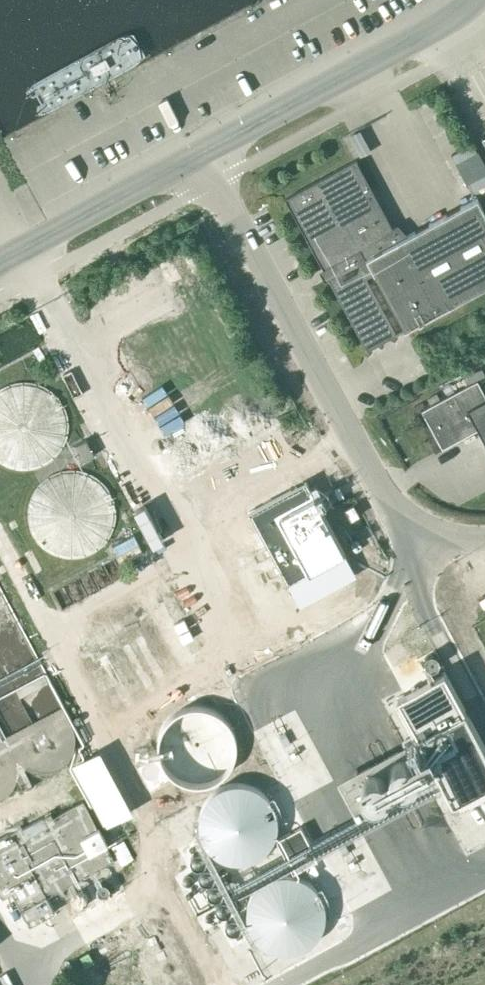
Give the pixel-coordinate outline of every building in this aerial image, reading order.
[(478,198),(407,236),(398,227),(394,229),(356,160),(285,200),(369,351),(484,286),(484,211),(478,198)] [(135,357),(186,459),(259,423),(245,397),(240,399),(203,324),(135,357)] [(0,397),(0,459),(20,484),(82,437),(32,373),(0,397)] [(477,380),(422,410),(442,446),(477,427),(484,442),(484,395),(477,380)] [(126,536),(91,463),(20,497),(55,570),(126,536)] [(306,481),(249,512),(300,606),(357,575),(306,481)] [(359,516),(353,505),(344,510),(350,521),(359,516)] [(5,796),(12,789),(16,780),(18,781),(23,790),(32,785),(33,785),(25,770),(26,768),(36,772),(46,773),(56,770),(65,763),(71,755),(75,745),(75,734),(71,724),(0,592),(0,799),(5,796)] [(426,682),(398,697),(460,813),(484,800),(484,747),(445,672),(445,671),(434,651),(417,661),(418,663),(417,664),(426,682)] [(130,811),(100,754),(78,765),(109,822),(130,811)] [(275,805),(254,791),(228,791),(207,804),(196,827),(199,852),(215,872),(239,879),(264,873),(281,854),(285,829),(275,805)] [(0,838),(0,892),(3,897),(12,892),(30,925),(55,911),(47,896),(114,860),(83,801),(53,817),(43,817),(13,833),(12,831),(0,838)]
